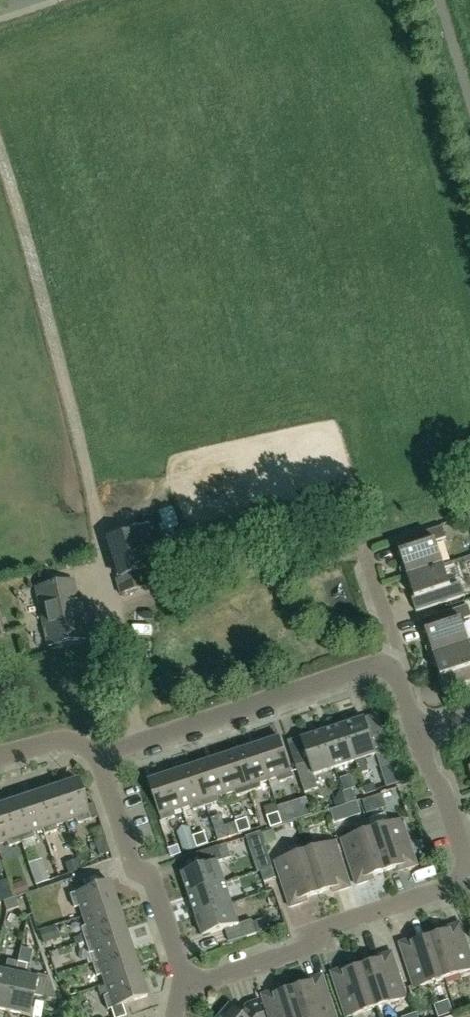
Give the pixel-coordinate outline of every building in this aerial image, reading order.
[(404,577),(444,564),(437,542),(447,539),(443,526),(394,542),(398,555),(401,554),(404,562),(401,568),(404,577)] [(172,556),(192,551),(187,532),(167,537),(172,556)] [(444,564),(404,577),(407,586),(413,590),(416,598),(413,599),(417,612),(466,596),(462,583),(451,586),(444,564)] [(149,569),(115,579),(120,595),(154,585),(149,569)] [(78,599),(74,579),(35,587),(47,646),(93,637),(87,611),(85,598),(78,599)] [(469,643),(469,642),(463,621),(469,618),(469,609),(469,605),(420,621),(424,634),(427,633),(430,641),(427,647),(430,656),(469,643)] [(430,656),(433,665),(439,668),(442,676),(439,677),(443,690),(469,681),(469,643),(430,656)] [(344,725),(356,761),(360,774),(370,771),(365,758),(377,754),(381,767),(395,763),(385,732),(371,736),(365,718),(344,725)] [(335,768),(356,761),(344,725),(324,732),(335,768)] [(314,775),(335,768),(324,732),(302,739),(308,757),(295,761),(306,792),(318,787),(314,775)] [(259,745),(270,779),(278,777),(281,782),(294,777),(292,772),(281,738),(259,745)] [(262,782),(270,779),(259,745),(237,752),(250,792),(262,788),(262,782)] [(238,796),(250,792),(237,752),(215,759),(226,794),(235,791),(238,796)] [(218,796),(226,794),(215,759),(193,766),(206,806),(219,802),(218,796)] [(194,810),(206,806),(193,766),(172,773),(183,808),(191,805),(194,810)] [(175,811),(183,808),(172,773),(149,781),(161,815),(162,821),(175,816),(175,811)] [(54,787),(66,821),(75,818),(78,823),(91,819),(89,814),(78,779),(54,787)] [(57,824),(66,821),(54,787),(31,794),(45,834),(57,830),(57,824)] [(347,804),(357,801),(353,789),(344,792),(347,804)] [(44,834),(45,834),(31,794),(9,802),(22,842),(34,838),(34,832),(42,829),(44,834)] [(22,842),(9,802),(0,805),(0,843),(6,841),(9,846),(22,842)] [(346,820),(342,806),(330,810),(335,824),(346,820)] [(279,812),(268,816),(272,828),(283,824),(279,812)] [(218,841),(240,834),(236,822),(225,826),(221,815),(211,818),(218,841)] [(247,818),(236,822),(240,834),(251,830),(247,818)] [(373,830),(386,871),(404,865),(405,869),(418,865),(403,820),(373,830)] [(368,877),(386,871),(373,830),(342,840),(357,885),(370,881),(368,877)] [(193,836),(197,848),(209,844),(205,833),(193,836)] [(252,854),(267,850),(261,833),(247,837),(252,854)] [(306,852),(320,893),(338,887),(339,891),(351,887),(337,842),(306,852)] [(190,894),(226,882),(219,862),(232,858),(227,844),(200,852),(205,866),(183,873),(190,894)] [(302,899),(320,893),(306,852),(276,862),(291,907),(303,903),(302,899)] [(276,877),(272,866),(261,870),(265,881),(276,877)] [(83,916),(117,904),(109,881),(75,892),(70,894),(74,907),(80,907),(83,916)] [(196,915),(232,903),(226,882),(190,894),(196,915)] [(6,911),(19,907),(15,897),(3,901),(6,911)] [(232,903),(196,915),(203,936),(239,924),(232,903)] [(85,940),(125,927),(117,904),(83,916),(86,925),(81,928),(83,934),(73,937),(75,943),(85,940)] [(257,933),(252,919),(243,922),(247,936),(257,933)] [(445,978),(469,970),(469,950),(461,923),(448,927),(450,931),(432,937),(445,978)] [(98,961),(132,950),(125,927),(85,940),(89,953),(95,952),(97,961),(98,961)] [(415,988),(445,978),(432,937),(414,943),(413,939),(400,943),(415,988)] [(105,984),(140,973),(132,950),(98,961),(97,961),(92,962),(96,975),(102,975),(105,984)] [(364,966),(377,1007),(407,997),(393,952),(380,956),(381,960),(364,966)] [(18,962),(7,959),(4,972),(0,971),(0,1009),(6,1011),(15,974),(18,962)] [(15,974),(6,1011),(29,1015),(33,995),(56,1000),(49,977),(37,974),(36,979),(25,976),(27,964),(18,962),(15,974)] [(347,1016),(377,1007),(364,966),(346,972),(344,968),(332,972),(347,1016)] [(108,993),(103,996),(110,1016),(123,1016),(119,1005),(147,996),(140,973),(105,984),(108,993)] [(304,1016),(337,1016),(323,975),(311,979),(312,983),(294,989),(304,1016)] [(294,989),(276,995),(275,991),(262,995),(270,1016),(304,1016),(294,989)] [(261,1000),(249,1004),(240,1014),(231,1005),(221,1016),(266,1016),(261,1000)] [(449,1001),(435,1005),(439,1016),(441,1016),(453,1013),(449,1001)]
